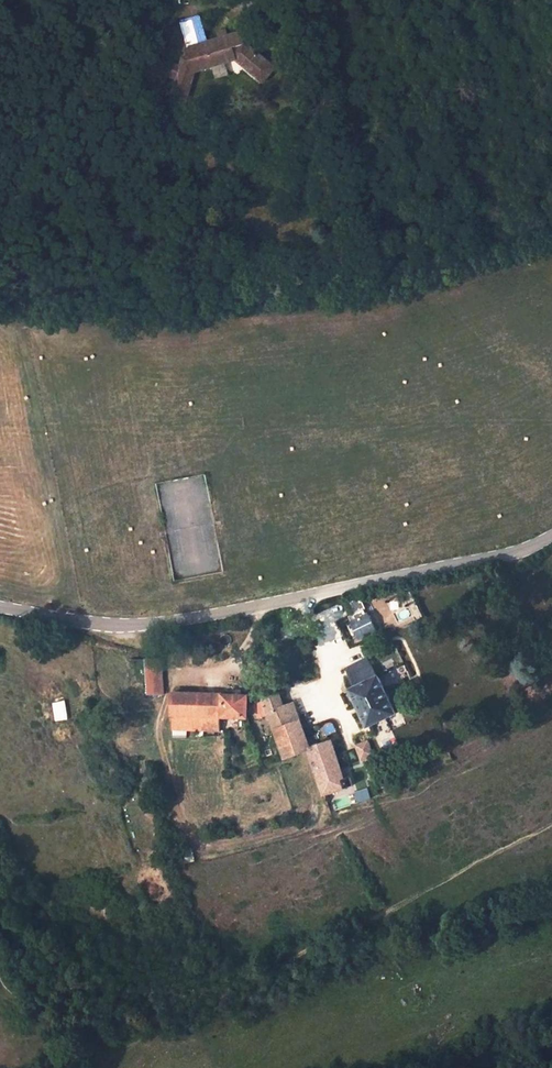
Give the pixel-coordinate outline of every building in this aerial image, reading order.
[(200,13),(180,17),(188,53),(182,55),(172,95),(185,99),(193,68),(237,58),(261,82),(274,67),(246,40),(241,41),(239,33),(207,39),(200,13)] [(344,622),(356,645),(380,632),(368,610),(344,622)] [(164,695),(162,659),(146,659),(146,695),(164,695)] [(367,659),(346,670),(355,686),(348,690),(367,728),(398,713),(377,674),(376,674),(367,659)] [(170,717),(219,719),(219,693),(171,692),(170,717)] [(245,694),(219,693),(219,719),(249,720),(249,714),(244,714),(245,694)] [(262,700),(266,712),(284,705),(279,693),(262,700)] [(54,721),(68,719),(64,700),(51,702),(54,721)] [(266,712),(272,730),(298,720),(289,704),(284,705),(266,712)] [(283,760),(307,750),(310,749),(298,720),(272,730),(283,760)] [(345,779),(332,740),(310,749),(307,750),(324,797),(354,786),(351,778),(345,779)] [(368,742),(355,747),(360,761),(373,756),(368,742)] [(356,803),(370,798),(366,788),(353,793),(356,803)]
